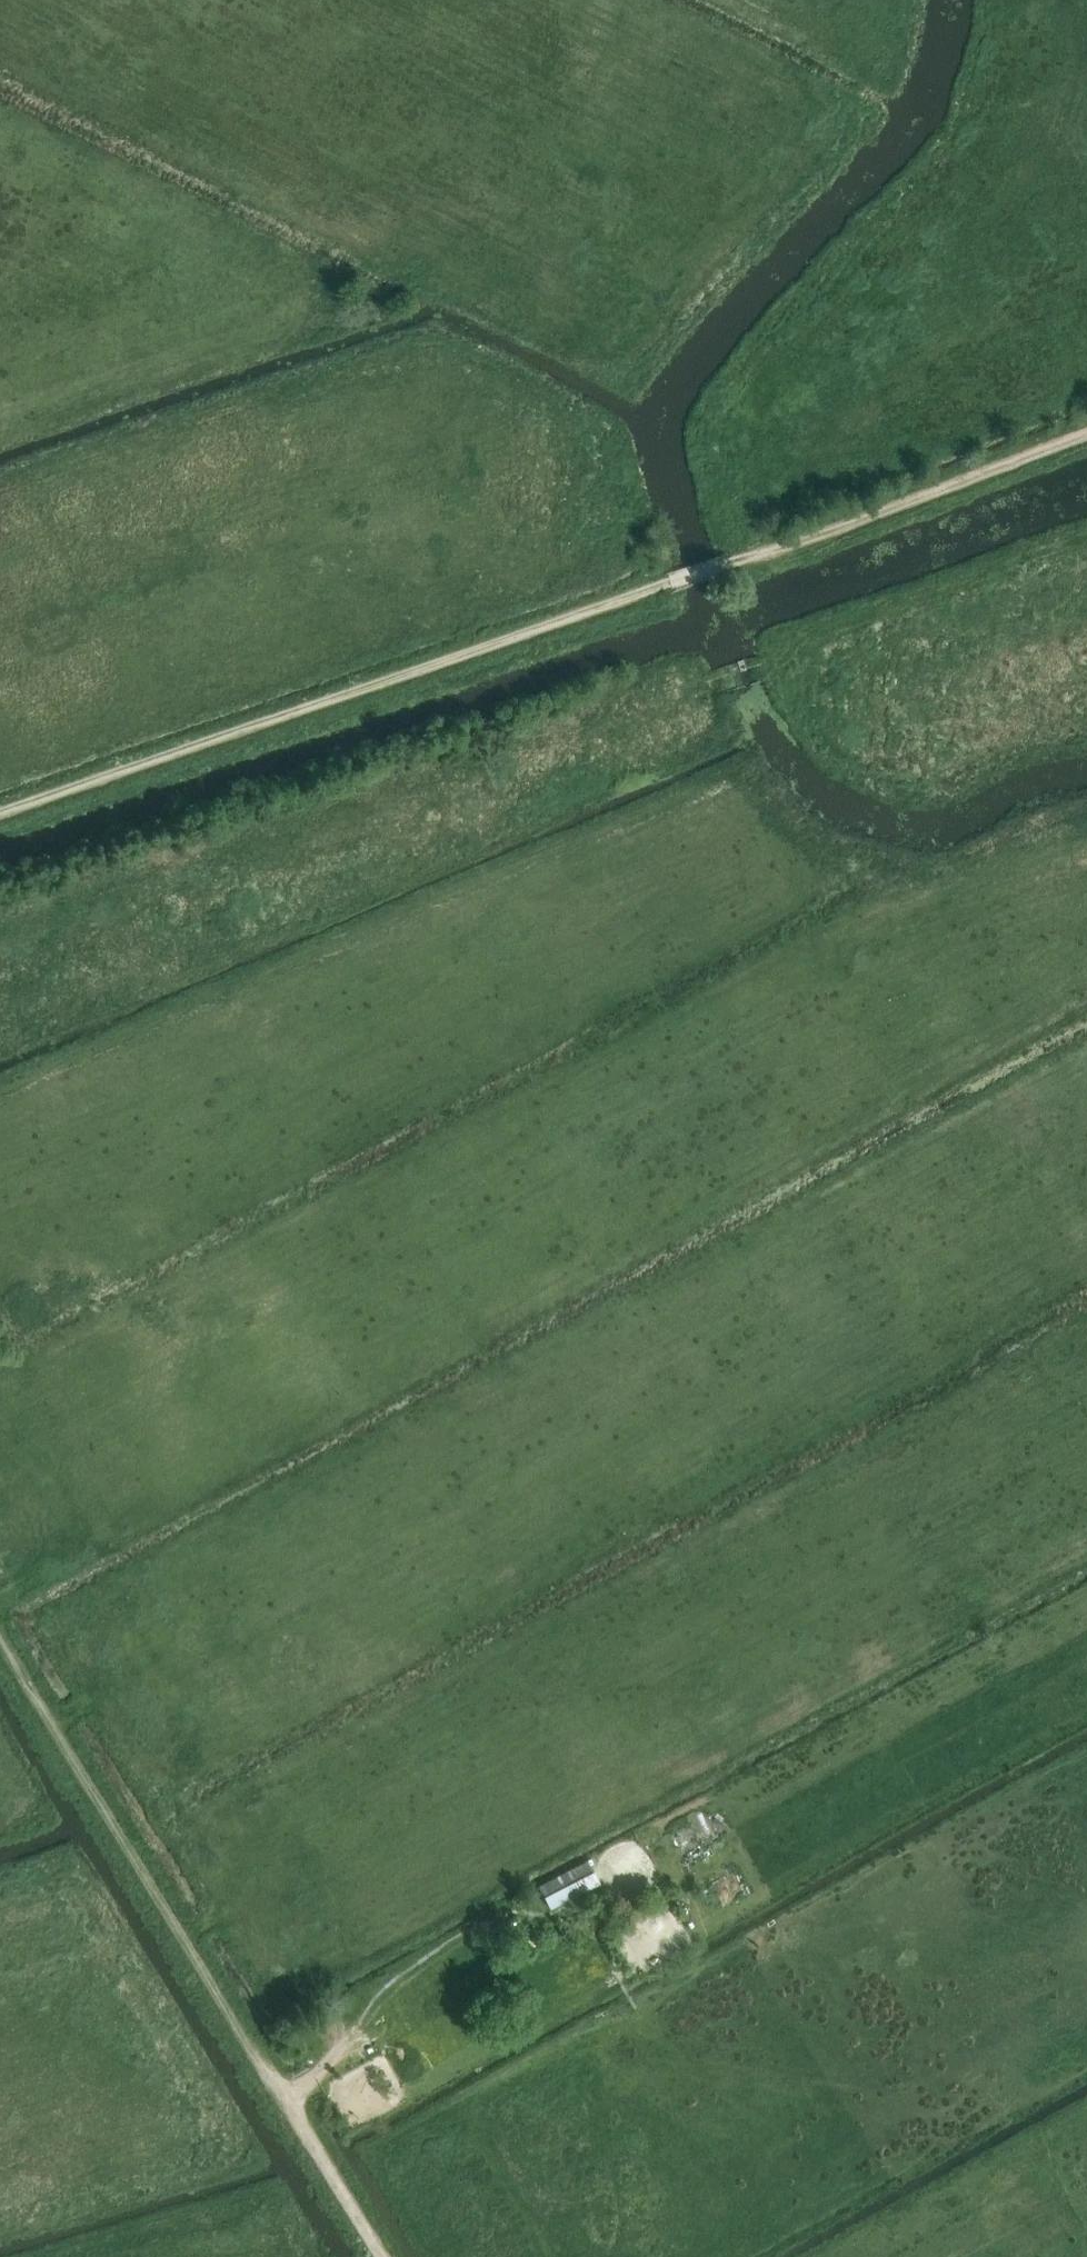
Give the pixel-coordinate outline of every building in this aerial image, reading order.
[(587,1862),(539,1887),(550,1909),(598,1884),(587,1862)]
